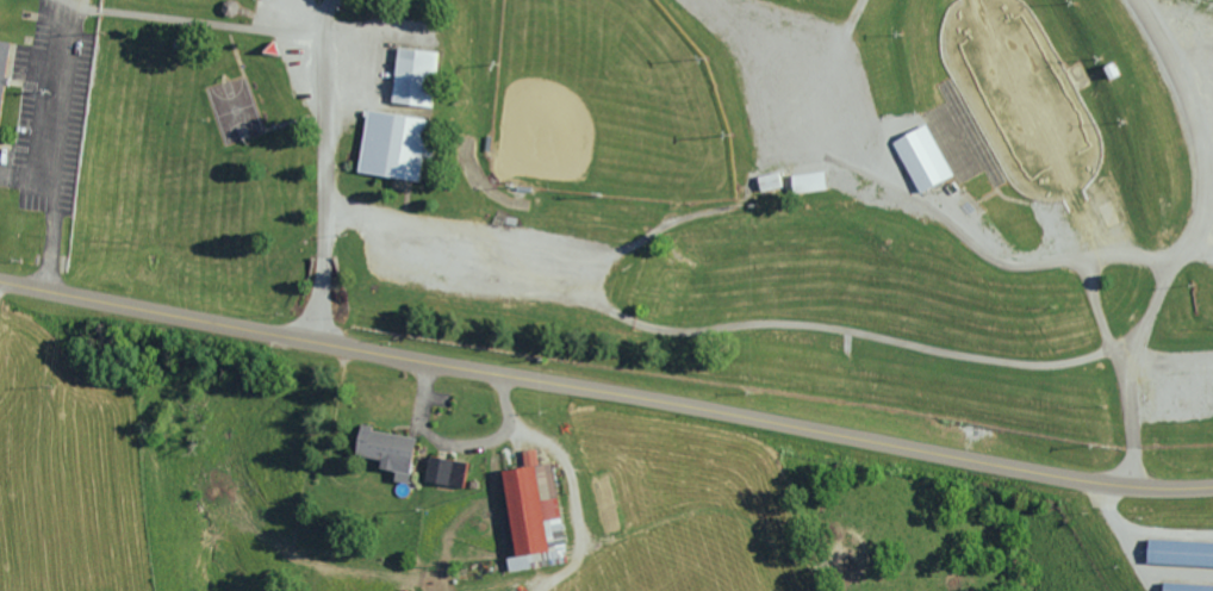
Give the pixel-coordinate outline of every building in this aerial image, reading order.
[(14,42),(0,40),(0,139),(14,42)] [(394,101),(403,46),(443,51),(436,107),(394,101)] [(371,108),(360,172),(423,182),(434,119),(371,108)] [(889,142),(917,193),(951,175),(923,124),(889,142)] [(832,170),(797,174),(800,193),(834,189),(832,170)] [(783,172),(763,176),(766,191),(786,186),(783,172)] [(387,457),(385,467),(417,472),(423,436),(369,426),(364,454),(387,457)] [(527,555),(514,557),(516,569),(573,561),(560,462),(544,464),(542,447),(528,449),(530,467),(515,469),(527,555)] [(431,479),(468,486),(473,461),(436,454),(431,479)] [(1212,565),(1212,541),(1142,539),(1142,563),(1212,565)] [(1158,582),(1157,590),(1212,590),(1212,585),(1158,582)]
